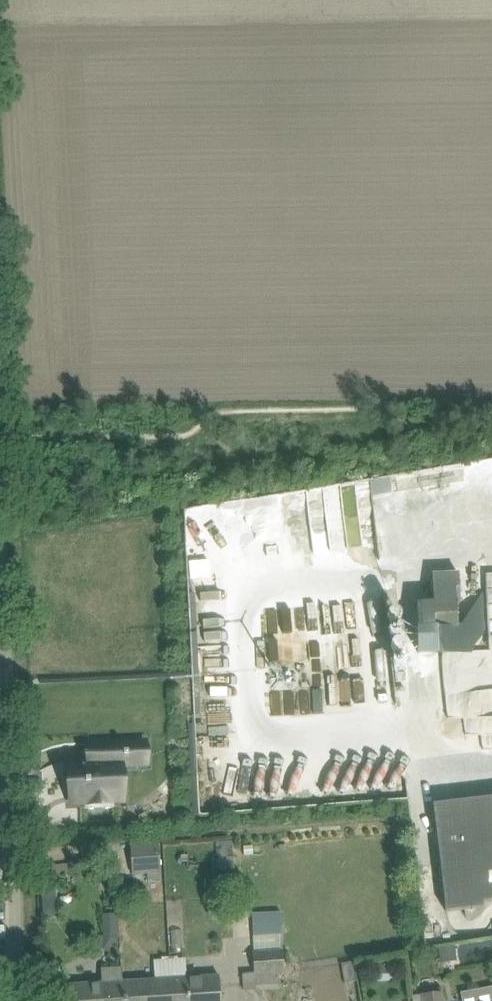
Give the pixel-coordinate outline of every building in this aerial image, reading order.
[(385,478),(371,480),(373,493),(387,491),(385,478)] [(372,495),(378,547),(390,546),(383,493),(372,495)] [(202,532),(198,543),(230,553),(234,542),(202,532)] [(419,604),(417,604),(417,609),(419,654),(436,653),(471,652),(484,637),(483,597),(458,629),(456,604),(460,603),(459,572),(433,573),(434,601),(434,603),(419,604)] [(88,760),(69,761),(70,802),(84,801),(85,806),(114,805),(113,800),(122,799),(120,764),(146,763),(145,740),(108,741),(107,739),(88,740),(88,760)] [(447,912),(484,908),(484,902),(491,901),(491,797),(434,804),(447,912)] [(234,868),(233,840),(216,841),(218,869),(234,868)] [(147,874),(147,881),(160,880),(159,843),(131,844),(132,875),(147,874)] [(253,846),(245,846),(245,855),(253,854),(253,846)] [(64,864),(42,866),(43,876),(65,874),(64,864)] [(56,889),(42,890),(43,903),(51,903),(56,897),(56,889)] [(116,914),(103,915),(104,935),(118,934),(116,914)] [(457,960),(455,944),(438,947),(441,963),(457,960)] [(260,951),(253,951),(255,975),(278,974),(285,973),(284,966),(283,949),(263,951),(260,951)] [(295,958),(285,959),(286,966),(286,971),(296,970),(296,964),(295,958)] [(119,966),(101,967),(102,983),(70,985),(71,1000),(121,1000),(119,966)] [(119,966),(121,1000),(170,1000),(169,979),(122,982),(121,966),(119,966)] [(169,979),(170,1000),(221,1000),(220,994),(219,976),(169,979)] [(292,977),(247,980),(248,997),(260,997),(260,998),(293,995),(292,977)] [(422,994),(423,1000),(443,1000),(442,992),(422,994)]
